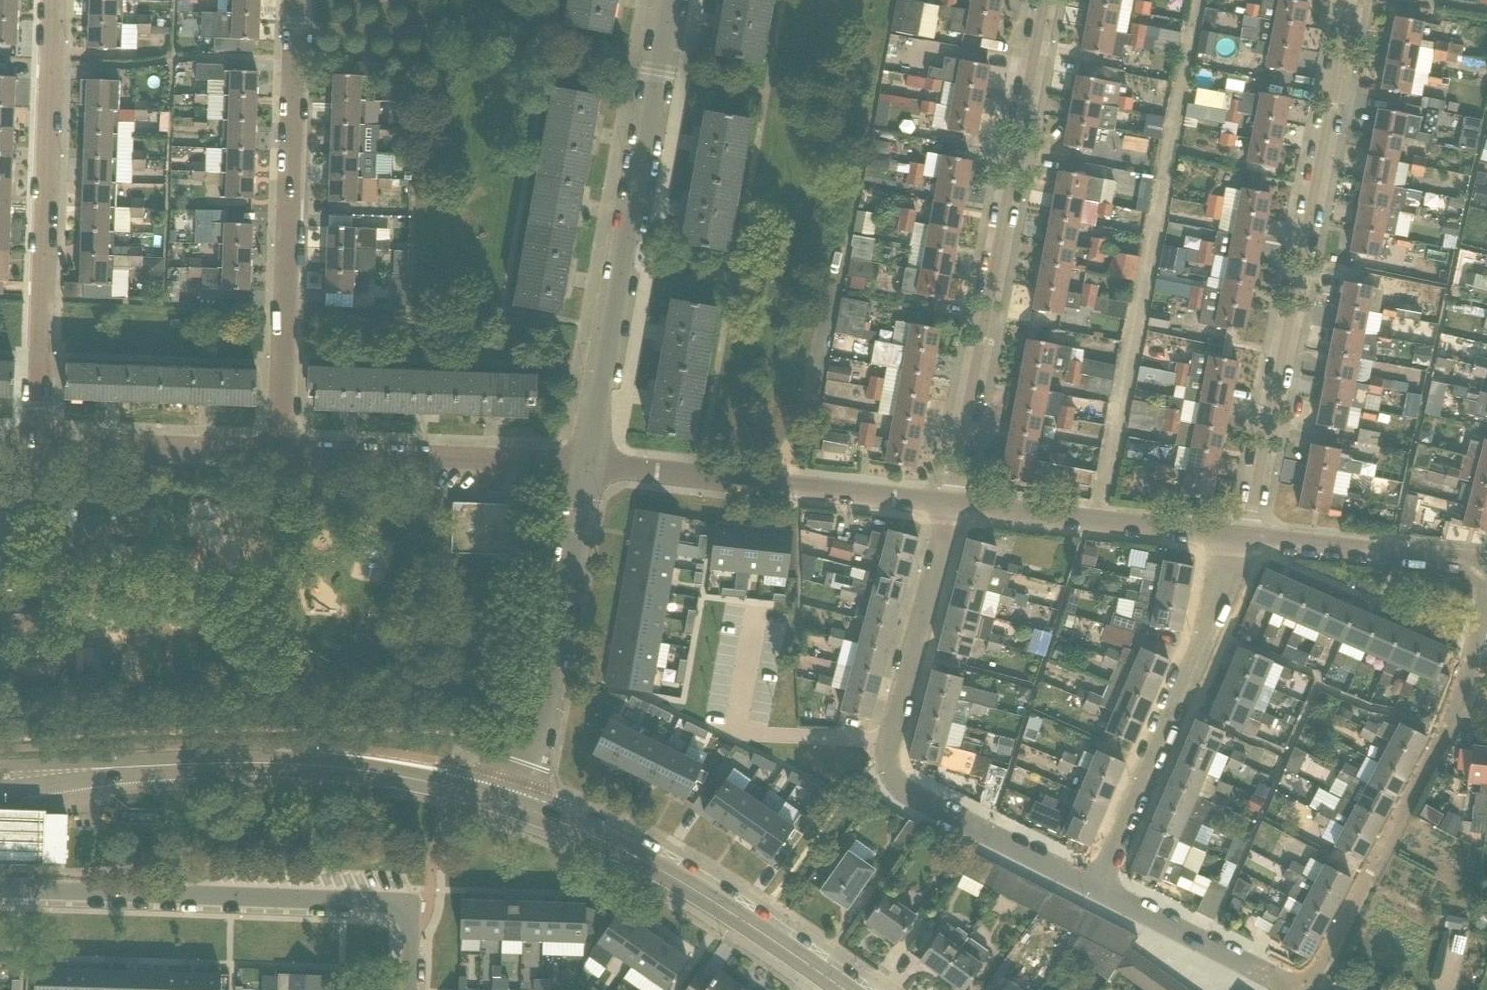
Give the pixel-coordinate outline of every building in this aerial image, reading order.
[(18,21),(19,0),(0,0),(0,20),(18,21)] [(122,25),(123,0),(117,0),(91,0),(90,24),(122,25)] [(228,14),(260,15),(261,0),(228,0),(228,14)] [(613,18),(616,0),(568,0),(566,11),(571,12),(569,25),(566,25),(566,23),(565,23),(565,26),(610,34),(613,18)] [(719,41),(716,56),(755,63),(758,49),(763,50),(769,13),(764,12),(767,0),(726,0),(719,41)] [(904,0),(898,0),(893,31),(920,37),(926,4),(904,0)] [(954,8),(956,0),(941,0),(940,6),(954,8)] [(970,11),(999,17),(1002,0),(972,0),(970,11)] [(1091,4),(1119,9),(1120,0),(1091,0),(1091,4)] [(1292,0),(1263,0),(1262,6),(1248,3),(1246,9),(1245,15),(1260,18),(1304,27),(1308,3),(1292,0)] [(1152,4),(1136,1),(1135,12),(1150,15),(1152,4)] [(1114,31),(1119,9),(1091,4),(1086,27),(1114,32),(1114,31)] [(954,8),(940,6),(938,17),(952,19),(952,21),(950,32),(966,35),(994,40),(999,17),(970,11),(954,8)] [(1205,7),(1203,19),(1201,30),(1201,31),(1214,33),(1216,22),(1219,10),(1205,7)] [(227,39),(259,40),(260,15),(228,14),(227,39)] [(137,25),(152,26),(152,16),(137,15),(137,25)] [(1424,22),(1395,17),(1391,41),(1419,47),(1424,22)] [(1270,43),(1270,44),(1299,50),(1304,27),(1260,18),(1257,29),(1243,26),(1241,38),(1255,41),(1255,40),(1270,43)] [(17,46),(18,21),(0,20),(0,45),(17,46)] [(1130,35),(1144,38),(1147,27),(1133,23),(1130,34),(1130,35)] [(89,48),(121,49),(122,25),(90,24),(89,48)] [(152,26),(137,25),(137,34),(152,35),(151,34),(171,35),(172,28),(152,27),(152,26)] [(1142,48),(1144,38),(1130,35),(1130,34),(1114,31),(1114,32),(1086,27),(1082,50),(1123,58),(1125,45),(1142,48)] [(1180,45),(1182,33),(1160,29),(1158,41),(1180,45)] [(1212,56),(1217,34),(1214,33),(1201,31),(1197,53),(1212,56)] [(1152,54),(1177,58),(1180,45),(1158,41),(1157,40),(1152,54)] [(1386,65),(1414,71),(1419,47),(1391,41),(1386,65)] [(1434,50),(1458,54),(1462,55),(1464,46),(1436,41),(1434,50)] [(1266,67),(1295,73),(1299,50),(1270,44),(1266,67)] [(1433,59),(1446,62),(1456,64),(1458,54),(1434,50),(1433,59)] [(985,89),(989,66),(945,57),(943,70),(929,67),(926,78),(942,81),(956,83),(956,84),(985,89)] [(377,64),(343,63),(342,75),(334,75),(333,100),(365,101),(366,77),(376,77),(377,64)] [(16,77),(8,77),(8,64),(0,64),(0,106),(15,107),(16,77)] [(257,97),(258,72),(231,71),(232,65),(197,64),(197,80),(226,81),(225,96),(257,97)] [(1386,65),(1381,89),(1409,95),(1414,71),(1386,65)] [(97,68),(96,80),(88,80),(87,109),(119,110),(121,69),(97,68)] [(1430,73),(1429,83),(1441,85),(1443,74),(1430,72),(1430,73)] [(1121,84),(1077,76),(1073,99),(1101,105),(1131,110),(1134,99),(1120,96),(1121,84)] [(926,78),(924,89),(940,92),(941,85),(942,81),(926,78)] [(981,112),(985,89),(956,84),(951,107),(981,112)] [(586,169),(596,113),(599,97),(558,90),(556,105),(550,104),(543,147),(548,148),(545,162),(586,169)] [(1260,93),(1260,96),(1244,93),(1242,101),(1229,98),(1228,106),(1222,105),(1224,94),(1198,90),(1195,104),(1242,113),(1256,116),(1285,122),(1289,98),(1260,93)] [(381,102),(395,102),(395,93),(382,92),(381,102)] [(256,121),(257,97),(225,96),(196,95),(196,105),(208,105),(208,118),(208,119),(224,120),(256,121)] [(1444,113),(1447,101),(1423,96),(1421,107),(1444,113)] [(1073,99),(1068,122),(1097,128),(1101,105),(1073,99)] [(332,124),(365,126),(365,101),(333,100),(332,124)] [(935,115),(938,104),(922,101),(920,112),(935,115)] [(135,111),(148,111),(148,103),(135,102),(135,111)] [(1226,122),(1224,133),(1235,135),(1237,124),(1240,124),(1242,113),(1195,104),(1188,102),(1185,117),(1204,120),(1205,118),(1224,121),(1225,121),(1226,122)] [(1457,112),(1458,104),(1449,102),(1447,111),(1457,112)] [(14,131),(15,107),(0,106),(0,131),(14,131)] [(947,130),(976,136),(981,112),(951,107),(947,130)] [(87,109),(86,134),(118,135),(132,135),(133,122),(135,122),(135,120),(148,120),(148,111),(135,111),(119,110),(87,109)] [(1374,133),(1402,138),(1417,141),(1419,133),(1421,117),(1378,109),(1374,133)] [(169,132),(169,113),(160,113),(159,132),(169,132)] [(706,113),(703,127),(694,178),(734,185),(736,172),(741,173),(748,134),(743,133),(746,120),(706,113)] [(887,127),(888,115),(876,113),(874,125),(887,127)] [(1164,116),(1147,113),(1142,136),(1159,139),(1164,116)] [(1256,116),(1255,121),(1252,139),(1280,145),(1285,122),(1256,116)] [(1475,153),(1482,120),(1465,117),(1458,150),(1475,153)] [(208,118),(195,118),(195,128),(208,129),(208,119),(208,118)] [(224,120),(223,149),(255,150),(256,121),(224,120)] [(1068,122),(1064,146),(1092,151),(1097,128),(1068,122)] [(377,135),(380,135),(393,136),(394,127),(380,126),(365,126),(332,124),(331,153),(377,154),(377,135)] [(0,131),(0,155),(13,155),(14,131),(0,131)] [(1235,135),(1224,133),(1222,133),(1220,145),(1235,148),(1238,136),(1235,135)] [(1397,162),(1402,138),(1374,133),(1369,156),(1368,156),(1397,162)] [(1419,133),(1417,141),(1417,143),(1430,145),(1431,135),(1419,133)] [(85,158),(117,159),(118,135),(86,134),(85,158)] [(1149,138),(1136,136),(1133,150),(1146,153),(1149,138)] [(1247,163),(1276,168),(1280,145),(1252,139),(1247,163)] [(206,173),(222,173),(254,175),(255,150),(223,149),(207,149),(207,164),(206,173)] [(133,160),(146,160),(146,151),(133,150),(133,160)] [(870,152),(867,166),(889,170),(891,162),(892,156),(870,152)] [(377,154),(331,153),(330,177),(363,178),(376,178),(377,154)] [(12,180),(13,155),(0,155),(0,179),(12,180)] [(1412,165),(1425,168),(1427,158),(1414,155),(1412,165)] [(942,156),(942,158),(938,179),(967,184),(972,161),(942,156)] [(1397,162),(1368,156),(1363,180),(1405,189),(1409,165),(1397,162)] [(84,182),(116,183),(117,159),(85,158),(84,182)] [(146,170),(146,160),(133,160),(133,170),(146,170)] [(573,242),(583,185),(586,169),(545,162),(542,178),(537,177),(530,220),(535,221),(532,235),(573,242)] [(909,173),(910,165),(891,162),(889,170),(901,172),(909,173)] [(193,172),(206,173),(207,164),(194,163),(193,172)] [(924,176),(926,165),(911,163),(910,165),(909,173),(924,176)] [(1423,177),(1425,168),(1412,165),(1410,175),(1423,177)] [(1103,179),(1059,171),(1055,194),(1099,203),(1103,179)] [(1486,175),(1486,174),(1477,171),(1474,183),(1484,185),(1486,175)] [(206,173),(193,172),(193,180),(206,181),(206,173)] [(254,175),(222,173),(222,186),(221,198),(253,199),(254,175)] [(924,176),(909,173),(907,184),(922,187),(924,176)] [(329,202),(362,203),(363,178),(330,177),(329,202)] [(1140,186),(1151,188),(1153,179),(1141,177),(1140,186)] [(392,186),(392,180),(392,179),(379,178),(378,188),(392,189),(392,186)] [(694,178),(685,230),(682,244),(722,251),(724,238),(729,239),(736,201),(731,200),(734,185),(694,178)] [(0,179),(0,204),(11,204),(12,180),(0,179)] [(967,184),(938,179),(933,202),(963,208),(967,184)] [(1419,206),(1421,192),(1405,189),(1363,180),(1359,204),(1400,212),(1417,216),(1419,206)] [(115,208),(116,183),(84,182),(83,207),(115,208)] [(1486,204),(1486,187),(1477,185),(1473,201),(1486,204)] [(1242,188),(1242,191),(1226,188),(1224,197),(1210,195),(1208,205),(1266,217),(1271,194),(1242,188)] [(1114,205),(1099,203),(1055,194),(1050,217),(1079,223),(1095,226),(1097,215),(1112,217),(1114,205)] [(131,209),(145,209),(145,199),(132,198),(131,209)] [(1448,207),(1463,209),(1465,201),(1449,198),(1448,207)] [(933,202),(929,225),(959,231),(963,208),(933,202)] [(10,228),(11,204),(0,204),(0,227),(10,228)] [(1355,228),(1383,234),(1383,232),(1395,235),(1400,212),(1359,204),(1359,205),(1355,228)] [(1266,217),(1208,205),(1206,217),(1221,220),(1219,232),(1262,240),(1266,217)] [(889,216),(900,218),(902,208),(891,206),(889,216)] [(1417,216),(1425,217),(1426,208),(1419,206),(1417,216)] [(82,231),(114,232),(115,208),(83,207),(82,231)] [(900,218),(900,220),(915,223),(917,211),(902,208),(900,218)] [(144,218),(145,209),(131,209),(131,218),(144,218)] [(858,211),(854,232),(862,233),(863,231),(866,213),(858,211)] [(1074,246),(1079,223),(1050,217),(1046,241),(1074,246)] [(915,223),(900,220),(898,231),(913,233),(915,223)] [(1444,222),(1442,234),(1456,236),(1458,225),(1444,222)] [(212,243),(219,244),(224,244),(252,245),(253,224),(225,223),(213,223),(212,243)] [(959,231),(929,225),(925,248),(954,254),(959,231)] [(9,253),(10,228),(0,227),(0,252),(9,253)] [(378,229),(357,228),(329,227),(328,248),(360,249),(390,250),(390,241),(377,240),(378,229)] [(1355,228),(1350,252),(1378,258),(1383,234),(1355,228)] [(114,232),(82,231),(81,256),(143,258),(143,257),(143,249),(114,248),(114,232)] [(1262,240),(1219,232),(1217,232),(1215,243),(1201,241),(1199,251),(1199,252),(1214,255),(1228,258),(1257,263),(1262,240)] [(515,306),(560,314),(573,242),(532,235),(530,249),(525,248),(515,306)] [(853,246),(872,250),(874,239),(853,235),(851,246),(853,246)] [(1411,239),(1398,237),(1396,246),(1409,248),(1411,239)] [(1090,249),(1105,251),(1107,240),(1092,238),(1090,249)] [(1042,264),(1070,269),(1074,246),(1046,241),(1042,264)] [(219,260),(219,267),(251,269),(252,245),(224,244),(219,244),(219,260)] [(1185,261),(1187,250),(1164,245),(1160,268),(1183,272),(1184,268),(1185,261)] [(328,248),(327,273),(359,274),(360,249),(328,248)] [(920,272),(950,277),(954,254),(925,248),(920,272)] [(1104,263),(1105,251),(1090,249),(1088,260),(1104,263)] [(8,282),(9,253),(0,252),(0,294),(4,294),(4,282),(8,282)] [(1214,255),(1199,252),(1196,263),(1212,266),(1214,255)] [(1109,276),(1135,281),(1140,257),(1114,253),(1109,276)] [(130,266),(142,267),(143,258),(81,256),(80,284),(80,285),(84,285),(84,298),(112,299),(114,270),(128,271),(130,271),(130,266)] [(164,280),(165,258),(143,257),(143,258),(142,267),(142,268),(153,280),(164,280)] [(203,258),(190,257),(189,266),(203,267),(203,258)] [(877,280),(880,264),(851,258),(848,275),(877,280)] [(1253,286),(1257,263),(1228,258),(1224,281),(1253,286)] [(1070,269),(1042,264),(1037,287),(1066,292),(1066,291),(1070,269)] [(222,290),(250,291),(251,269),(219,267),(218,268),(203,268),(203,267),(189,266),(189,268),(190,278),(202,278),(202,282),(202,289),(222,290)] [(916,295),(946,300),(950,277),(920,272),(905,269),(900,292),(916,295)] [(1097,297),(1099,286),(1098,286),(1100,275),(1087,272),(1085,283),(1084,283),(1082,294),(1082,295),(1097,297)] [(354,295),(354,294),(368,294),(368,274),(359,274),(327,273),(326,293),(354,295)] [(1486,291),(1486,276),(1475,274),(1472,288),(1486,291)] [(1224,281),(1222,291),(1206,288),(1206,289),(1157,279),(1154,291),(1190,298),(1248,309),(1253,286),(1224,281)] [(1340,305),(1368,311),(1380,313),(1385,290),(1344,281),(1340,305)] [(1037,287),(1033,310),(1061,315),(1063,307),(1079,310),(1081,305),(1094,308),(1094,310),(1103,312),(1103,315),(1126,319),(1129,304),(1106,299),(1097,297),(1082,295),(1082,294),(1066,291),(1066,292),(1037,287)] [(408,310),(408,295),(392,295),(391,309),(408,310)] [(870,303),(842,298),(835,333),(855,337),(863,338),(870,303)] [(1200,324),(1244,332),(1248,309),(1190,298),(1188,308),(1202,311),(1200,324)] [(672,301),(669,315),(660,366),(700,373),(702,359),(708,360),(714,323),(709,322),(711,308),(672,301)] [(1398,303),(1398,306),(1398,307),(1385,305),(1383,315),(1396,317),(1396,316),(1421,319),(1422,307),(1398,303)] [(1363,335),(1368,311),(1340,305),(1335,329),(1363,335)] [(1486,319),(1486,318),(1486,315),(1486,310),(1471,306),(1468,314),(1486,319)] [(1148,326),(1168,328),(1170,314),(1151,311),(1148,326)] [(936,353),(940,329),(897,321),(892,343),(892,344),(908,348),(936,353)] [(1378,338),(1391,340),(1393,331),(1380,328),(1378,338)] [(1329,353),(1359,359),(1371,361),(1371,360),(1374,361),(1376,347),(1378,338),(1363,335),(1335,329),(1334,329),(1329,353)] [(864,330),(863,338),(875,341),(876,332),(869,331),(864,330)] [(1390,349),(1391,340),(1378,338),(1376,347),(1390,349)] [(1051,368),(1067,371),(1114,379),(1116,365),(1083,359),(1083,363),(1067,359),(1070,347),(1028,339),(1023,362),(1051,368)] [(1412,363),(1429,366),(1432,348),(1416,344),(1412,363)] [(931,376),(936,353),(908,348),(903,370),(931,376)] [(1233,385),(1238,362),(1193,353),(1191,365),(1177,362),(1175,373),(1233,385)] [(1325,377),(1382,388),(1383,379),(1370,376),(1374,361),(1371,360),(1371,361),(1359,359),(1329,353),(1325,377)] [(1474,365),(1486,369),(1486,359),(1476,356),(1474,365)] [(1438,358),(1436,366),(1446,368),(1448,360),(1438,358)] [(14,397),(15,361),(0,360),(0,397),(14,397)] [(162,366),(111,364),(68,362),(66,399),(161,402),(162,366)] [(1051,368),(1023,362),(1019,386),(1047,391),(1047,390),(1051,368)] [(1474,365),(1472,375),(1485,378),(1486,370),(1486,369),(1474,365)] [(257,369),(212,368),(162,366),(161,402),(256,406),(257,369)] [(649,432),(694,440),(703,388),(697,388),(700,373),(660,366),(649,432)] [(830,366),(827,379),(850,383),(852,371),(830,366)] [(1137,381),(1161,386),(1164,371),(1140,366),(1137,381)] [(316,398),(316,409),(388,412),(389,371),(309,368),(309,388),(315,388),(315,398),(316,398)] [(927,399),(931,376),(903,370),(899,393),(899,394),(927,399)] [(388,412),(402,413),(458,415),(459,374),(389,371),(388,412)] [(1114,379),(1067,371),(1066,382),(1081,385),(1080,385),(1085,386),(1084,391),(1111,396),(1114,379)] [(1187,387),(1184,399),(1229,408),(1233,385),(1175,373),(1172,385),(1187,387)] [(458,415),(473,415),(527,417),(529,415),(529,396),(536,396),(537,376),(459,374),(458,415)] [(870,377),(868,388),(883,391),(884,390),(886,379),(870,377)] [(1380,397),(1382,388),(1325,377),(1321,401),(1349,406),(1364,409),(1366,409),(1366,408),(1368,395),(1380,397)] [(1383,379),(1382,388),(1392,390),(1394,381),(1383,379)] [(1431,381),(1424,413),(1440,416),(1447,385),(1431,381)] [(1047,391),(1019,386),(1014,409),(1044,414),(1058,417),(1073,420),(1073,419),(1075,408),(1061,406),(1063,393),(1047,390),(1047,391)] [(879,413),(895,416),(895,417),(923,422),(927,399),(899,394),(899,393),(884,390),(883,391),(868,388),(867,398),(881,401),(879,413)] [(1478,400),(1480,393),(1481,391),(1469,388),(1466,398),(1477,400),(1478,400)] [(1480,393),(1478,400),(1477,400),(1473,416),(1486,419),(1486,394),(1480,393)] [(1133,400),(1131,413),(1154,417),(1166,419),(1224,431),(1229,408),(1184,399),(1170,396),(1168,406),(1133,400)] [(1349,406),(1321,401),(1316,425),(1344,430),(1345,426),(1360,429),(1362,418),(1364,409),(1349,406)] [(1378,410),(1366,408),(1366,409),(1364,409),(1362,418),(1376,420),(1378,410)] [(1010,432),(1040,438),(1044,414),(1014,409),(1010,432)] [(1152,427),(1154,417),(1131,413),(1128,427),(1151,432),(1152,427)] [(923,422),(895,417),(890,440),(918,445),(923,422)] [(1071,430),(1073,420),(1058,417),(1056,428),(1057,428),(1071,430)] [(1224,431),(1166,419),(1163,431),(1178,433),(1176,446),(1191,449),(1220,454),(1224,431)] [(862,425),(860,435),(874,438),(874,436),(876,428),(862,425)] [(1381,433),(1360,429),(1357,442),(1378,446),(1381,433)] [(849,436),(825,432),(822,450),(845,454),(849,436)] [(1006,455),(1036,461),(1040,438),(1010,432),(1006,455)] [(874,438),(860,435),(858,445),(872,447),(874,438)] [(872,447),(883,450),(885,439),(874,436),(874,438),(872,447)] [(1471,436),(1466,455),(1466,456),(1486,461),(1486,440),(1471,436)] [(890,440),(886,463),(914,468),(918,445),(890,440)] [(1141,461),(1144,446),(1130,443),(1127,458),(1141,461)] [(1363,463),(1351,460),(1353,452),(1311,444),(1308,465),(1335,470),(1360,475),(1363,463)] [(1419,444),(1413,468),(1427,471),(1433,447),(1419,444)] [(1215,477),(1220,454),(1191,449),(1187,472),(1215,477)] [(1064,466),(1066,455),(1052,452),(1050,464),(1064,466)] [(1048,479),(1093,487),(1096,472),(1073,468),(1064,466),(1050,464),(1036,461),(1006,455),(1001,478),(1047,487),(1048,479)] [(1474,484),(1486,487),(1486,461),(1466,456),(1466,455),(1464,455),(1461,469),(1448,467),(1446,475),(1459,479),(1474,483),(1474,484)] [(1308,465),(1303,488),(1331,493),(1335,470),(1308,465)] [(1172,469),(1157,466),(1155,477),(1163,478),(1170,480),(1172,469)] [(1187,472),(1184,483),(1182,495),(1211,500),(1215,477),(1187,472)] [(1434,483),(1444,485),(1446,475),(1436,473),(1434,483)] [(1457,488),(1459,479),(1446,475),(1444,485),(1457,488)] [(1486,511),(1486,487),(1474,484),(1468,506),(1486,511)] [(1340,516),(1342,508),(1343,508),(1345,496),(1331,493),(1303,488),(1299,508),(1340,516)] [(1347,498),(1360,500),(1362,490),(1349,488),(1347,498)] [(190,503),(191,520),(217,519),(216,502),(190,503)] [(451,554),(520,556),(521,556),(523,505),(453,502),(451,554)] [(1393,519),(1395,506),(1383,503),(1381,516),(1393,519)] [(1450,523),(1486,532),(1486,511),(1468,506),(1465,518),(1452,515),(1450,523)] [(637,509),(632,535),(678,543),(682,517),(637,509)] [(1414,515),(1402,512),(1400,523),(1412,526),(1414,515)] [(835,516),(822,515),(808,514),(807,528),(821,529),(833,531),(835,516)] [(710,569),(736,572),(742,526),(716,523),(710,569)] [(766,529),(742,526),(736,572),(761,575),(766,529)] [(761,575),(787,578),(793,532),(766,529),(761,575)] [(919,538),(889,530),(888,535),(872,531),(870,538),(856,535),(853,545),(913,560),(919,538)] [(673,568),(678,543),(632,535),(628,560),(673,568)] [(706,548),(708,536),(700,535),(699,547),(706,548)] [(992,567),(997,547),(968,539),(962,560),(992,567)] [(853,545),(834,540),(830,555),(850,561),(853,552),(865,555),(864,558),(880,562),(877,574),(877,575),(907,583),(913,560),(853,545)] [(1095,567),(1099,548),(1086,546),(1083,564),(1095,567)] [(706,548),(699,547),(697,559),(705,560),(706,548)] [(669,593),(673,568),(628,560),(624,585),(669,593)] [(962,560),(956,583),(985,591),(1001,595),(1015,598),(1017,590),(1008,587),(1011,573),(1007,571),(1007,572),(991,568),(992,567),(962,560)] [(1190,588),(1194,567),(1164,561),(1163,566),(1132,560),(1129,575),(1143,577),(1143,578),(1190,588)] [(849,575),(851,566),(827,561),(825,570),(849,575)] [(1011,573),(1021,576),(1024,566),(1009,563),(1007,571),(1011,573)] [(810,581),(813,570),(802,567),(802,579),(810,581)] [(1265,570),(1251,602),(1260,606),(1274,612),(1288,580),(1265,570)] [(862,595),(901,605),(907,583),(877,575),(877,574),(866,571),(864,580),(835,574),(831,587),(841,590),(841,589),(856,593),(862,595)] [(701,585),(703,573),(696,572),(693,584),(701,585)] [(1155,605),(1185,611),(1190,588),(1143,578),(1141,593),(1127,590),(1125,599),(1140,602),(1155,605)] [(1288,580),(1274,612),(1284,616),(1297,622),(1310,590),(1288,580)] [(950,605),(979,613),(985,591),(956,583),(950,605)] [(669,593),(624,585),(619,610),(665,618),(669,593)] [(722,588),(722,596),(734,597),(735,589),(722,588)] [(746,598),(747,591),(735,589),(734,597),(746,598)] [(841,589),(841,590),(839,599),(854,602),(856,593),(841,589)] [(1310,590),(1297,622),(1307,626),(1320,631),(1333,600),(1310,590)] [(773,602),(785,603),(786,595),(774,594),(773,602)] [(895,628),(901,605),(862,595),(856,618),(858,619),(862,620),(895,628)] [(1013,607),(1015,598),(1001,595),(999,604),(1013,607)] [(1320,631),(1321,632),(1329,635),(1342,641),(1343,641),(1356,610),(1333,600),(1320,631)] [(995,617),(979,613),(950,605),(944,628),(974,635),(989,640),(991,633),(995,617)] [(1151,626),(1181,632),(1185,611),(1155,605),(1151,626)] [(619,610),(615,635),(660,642),(665,618),(619,610)] [(689,610),(687,622),(694,623),(696,611),(689,610)] [(1356,610),(1343,641),(1352,645),(1366,651),(1379,619),(1356,610)] [(1256,617),(1246,613),(1241,625),(1250,630),(1256,617)] [(1102,624),(1110,625),(1112,616),(1104,614),(1102,624)] [(1138,620),(1113,614),(1110,626),(1135,633),(1138,620)] [(862,620),(858,619),(855,627),(851,642),(859,644),(888,652),(895,628),(862,620)] [(1366,651),(1388,661),(1389,661),(1402,629),(1379,619),(1366,651)] [(687,622),(684,634),(692,635),(694,623),(687,622)] [(1279,627),(1269,623),(1264,635),(1274,639),(1279,627)] [(1161,680),(1169,660),(1140,648),(1138,653),(1130,649),(1135,633),(1110,626),(1106,625),(1102,640),(1125,648),(1122,654),(1108,648),(1108,650),(1105,656),(1118,662),(1132,667),(1161,680)] [(830,636),(843,640),(845,631),(832,628),(830,636)] [(944,628),(938,650),(968,658),(974,635),(944,628)] [(1026,641),(1025,643),(1023,650),(1044,656),(1051,633),(1035,628),(1031,642),(1026,641)] [(1402,629),(1389,661),(1398,665),(1411,670),(1411,671),(1425,639),(1402,629)] [(989,640),(1004,643),(1005,637),(991,633),(989,640)] [(1302,637),(1292,633),(1287,645),(1297,649),(1302,637)] [(656,667),(660,642),(615,635),(610,659),(656,667)] [(843,640),(830,636),(828,645),(842,648),(843,640)] [(1425,639),(1411,671),(1421,675),(1435,681),(1430,692),(1442,697),(1450,677),(1438,672),(1448,649),(1425,639)] [(837,663),(852,667),(882,675),(888,652),(859,644),(851,642),(843,640),(842,648),(837,663)] [(1001,654),(1003,645),(1004,643),(989,640),(987,650),(1001,654)] [(1310,655),(1320,658),(1325,646),(1316,643),(1315,642),(1310,655)] [(1057,645),(1052,659),(1062,663),(1067,649),(1057,645)] [(1261,684),(1266,670),(1270,661),(1240,648),(1230,671),(1261,684)] [(1347,656),(1338,652),(1332,664),(1342,668),(1347,656)] [(1105,656),(1102,664),(1115,670),(1118,662),(1105,656)] [(656,667),(610,659),(606,685),(651,693),(656,667)] [(680,659),(678,671),(686,673),(688,661),(680,659)] [(1355,674),(1365,678),(1370,666),(1360,662),(1355,674)] [(882,675),(852,667),(846,690),(876,698),(882,675)] [(1161,680),(1132,667),(1122,689),(1151,702),(1161,680)] [(1291,681),(1295,671),(1284,667),(1280,676),(1291,681)] [(977,691),(959,687),(962,678),(933,670),(927,691),(956,699),(972,703),(987,707),(996,709),(998,700),(976,695),(977,691)] [(684,685),(686,673),(678,671),(676,683),(684,685)] [(1251,707),(1257,693),(1261,684),(1230,671),(1220,694),(1251,707)] [(1393,676),(1383,672),(1378,684),(1388,688),(1393,676)] [(831,686),(833,678),(819,674),(817,682),(831,686)] [(1416,686),(1406,681),(1401,694),(1411,698),(1416,686)] [(829,694),(831,686),(817,682),(815,692),(829,694)] [(1100,706),(1112,712),(1113,711),(1142,724),(1151,702),(1122,689),(1109,684),(1103,698),(1090,692),(1086,700),(1100,706)] [(1272,689),(1268,699),(1281,704),(1285,694),(1272,689)] [(841,711),(871,719),(876,698),(846,690),(841,711)] [(956,699),(927,691),(921,714),(950,722),(956,699)] [(1220,694),(1210,717),(1241,731),(1247,717),(1271,727),(1275,717),(1251,707),(1220,694)] [(631,697),(628,704),(639,709),(642,702),(631,697)] [(1096,714),(1100,706),(1086,700),(1083,708),(1096,714)] [(970,712),(984,716),(987,707),(972,703),(970,712)] [(657,717),(661,710),(650,705),(646,712),(657,717)] [(1350,720),(1354,714),(1343,708),(1339,715),(1350,720)] [(668,722),(672,715),(661,710),(657,717),(668,722)] [(1104,731),(1133,744),(1142,724),(1113,711),(1112,712),(1104,731)] [(915,738),(944,745),(950,722),(921,714),(915,738)] [(592,754),(612,764),(629,729),(609,719),(592,754)] [(1223,732),(1196,720),(1188,739),(1215,751),(1223,732)] [(1417,756),(1427,738),(1400,723),(1397,728),(1383,721),(1381,727),(1367,720),(1363,728),(1376,735),(1390,742),(1417,756)] [(683,730),(694,735),(697,728),(686,723),(683,730)] [(1035,742),(1039,730),(1027,726),(1023,738),(1035,742)] [(708,733),(697,728),(694,735),(705,740),(708,733)] [(1373,742),(1376,735),(1363,728),(1360,736),(1373,742)] [(647,738),(629,729),(612,764),(630,772),(647,738)] [(1011,757),(1015,740),(1001,736),(996,753),(1011,757)] [(630,772),(649,781),(665,747),(647,738),(630,772)] [(938,766),(939,762),(957,766),(959,759),(971,762),(971,763),(973,755),(974,754),(944,745),(915,738),(910,758),(938,766)] [(1178,762),(1205,773),(1215,751),(1188,739),(1178,762)] [(1362,752),(1376,759),(1382,749),(1368,742),(1362,752)] [(1379,763),(1406,778),(1417,756),(1390,742),(1379,763)] [(1472,746),(1467,782),(1481,784),(1480,792),(1477,792),(1471,832),(1486,834),(1486,830),(1486,746),(1483,746),(1481,747),(1472,746)] [(667,790),(684,756),(665,747),(649,781),(667,790)] [(1294,747),(1290,757),(1302,763),(1307,753),(1294,747)] [(1244,764),(1247,756),(1234,750),(1230,758),(1244,764)] [(755,751),(751,756),(759,763),(763,757),(755,751)] [(1060,760),(1074,766),(1078,756),(1064,751),(1060,760)] [(1097,751),(1095,754),(1088,771),(1088,772),(1116,784),(1125,763),(1097,751)] [(993,765),(994,760),(973,755),(971,763),(971,762),(968,774),(986,778),(979,802),(994,810),(1007,769),(993,765)] [(684,756),(667,790),(686,800),(696,780),(701,770),(703,765),(684,756)] [(768,769),(772,763),(763,757),(759,763),(768,769)] [(1240,772),(1244,764),(1230,758),(1227,767),(1240,772)] [(1071,773),(1074,766),(1060,760),(1057,767),(1071,773)] [(1216,778),(1205,773),(1178,762),(1169,784),(1224,808),(1228,799),(1215,794),(1218,787),(1213,785),(1216,778)] [(1341,770),(1354,777),(1358,770),(1345,763),(1341,770)] [(1379,763),(1367,785),(1394,799),(1406,778),(1379,763)] [(701,770),(696,780),(703,784),(708,773),(701,770)] [(1383,820),(1394,799),(1367,785),(1354,777),(1341,770),(1330,792),(1340,797),(1383,820)] [(793,778),(785,772),(780,778),(789,784),(793,778)] [(1088,772),(1079,793),(1107,805),(1116,784),(1088,772)] [(798,790),(802,785),(793,778),(789,784),(798,790)] [(721,823),(743,792),(726,779),(704,811),(721,823)] [(813,783),(809,790),(808,794),(827,804),(834,793),(813,783)] [(1159,806),(1187,818),(1202,824),(1208,810),(1221,816),(1224,808),(1169,784),(1159,806)] [(760,804),(743,792),(721,823),(738,835),(760,804)] [(1079,793),(1073,807),(1069,815),(1098,827),(1107,805),(1079,793)] [(1258,812),(1264,800),(1252,794),(1246,806),(1258,812)] [(1056,809),(1059,801),(1045,795),(1041,803),(1056,809)] [(1383,820),(1340,797),(1333,811),(1321,804),(1317,813),(1331,820),(1344,827),(1372,841),(1383,820)] [(1062,835),(1089,847),(1098,827),(1069,815),(1056,809),(1041,803),(1035,801),(1030,814),(1037,817),(1034,823),(1062,835)] [(755,847),(777,815),(760,804),(738,835),(755,847)] [(1150,828),(1177,840),(1187,818),(1159,806),(1150,828)] [(164,831),(164,808),(126,807),(126,830),(164,831)] [(44,865),(46,811),(43,811),(0,809),(0,864),(34,865),(44,865)] [(1452,835),(1461,818),(1447,811),(1439,828),(1452,835)] [(1327,828),(1331,820),(1317,813),(1313,820),(1327,828)] [(43,862),(61,863),(66,863),(68,816),(44,814),(44,825),(43,862)] [(777,815),(755,847),(772,859),(794,828),(777,815)] [(922,827),(909,820),(893,843),(905,851),(922,827)] [(1372,841),(1344,827),(1339,838),(1334,846),(1361,860),(1372,841)] [(1192,846),(1177,840),(1150,828),(1140,850),(1184,869),(1193,847),(1192,846)] [(1192,846),(1193,847),(1205,852),(1209,843),(1196,838),(1192,846)] [(973,853),(960,846),(948,870),(961,876),(973,853)] [(1140,850),(1131,870),(1159,882),(1161,879),(1177,886),(1189,891),(1196,874),(1184,869),(1140,850)] [(847,909),(865,883),(875,869),(849,851),(821,891),(847,909)] [(961,876),(962,874),(973,879),(984,858),(973,853),(961,876)] [(984,858),(973,879),(983,885),(994,864),(984,858)] [(1300,876),(1305,868),(1293,861),(1288,869),(1300,875),(1300,876)] [(983,885),(994,890),(1005,869),(994,864),(983,885)] [(1235,868),(1223,864),(1216,883),(1227,888),(1235,868)] [(1325,864),(1323,867),(1314,883),(1341,898),(1352,879),(1325,864)] [(994,890),(1005,896),(1016,875),(1005,869),(994,890)] [(1341,898),(1314,883),(1300,876),(1300,875),(1288,869),(1284,876),(1296,882),(1289,897),(1303,904),(1330,919),(1341,898)] [(1005,896),(1016,901),(1027,880),(1016,875),(1005,896)] [(1244,900),(1252,885),(1238,879),(1232,894),(1244,900)] [(1016,901),(1026,907),(1038,886),(1027,880),(1016,901)] [(1196,911),(1213,920),(1227,888),(1216,883),(1212,881),(1196,911)] [(1038,886),(1026,907),(1037,912),(1048,891),(1038,886)] [(1037,913),(1037,914),(1048,920),(1060,897),(1048,891),(1037,912),(1037,913)] [(1237,912),(1243,902),(1234,896),(1228,907),(1237,912)] [(885,897),(867,923),(873,927),(871,930),(884,940),(886,936),(896,943),(914,918),(885,897)] [(1048,920),(1059,925),(1071,902),(1060,897),(1048,920)] [(1289,897),(1281,912),(1268,905),(1265,911),(1319,940),(1330,919),(1303,904),(1289,897)] [(483,901),(462,900),(460,938),(482,939),(483,901)] [(503,901),(483,901),(482,939),(502,940),(503,901)] [(524,902),(503,901),(502,940),(523,940),(524,902)] [(544,903),(524,902),(523,940),(543,941),(544,903)] [(1071,902),(1059,925),(1070,931),(1082,908),(1071,902)] [(563,942),(565,903),(544,903),(543,941),(563,942)] [(585,943),(586,904),(565,903),(563,942),(585,943)] [(1070,931),(1080,936),(1093,914),(1082,908),(1070,931)] [(600,913),(591,910),(590,922),(597,924),(600,913)] [(619,911),(597,943),(615,955),(637,923),(619,911)] [(1273,926),(1269,934),(1284,941),(1282,945),(1309,959),(1319,940),(1265,911),(1261,919),(1273,926)] [(603,926),(610,916),(600,913),(597,924),(603,926)] [(1105,920),(1093,914),(1080,936),(1091,941),(1105,920)] [(1445,927),(1448,928),(1460,930),(1461,924),(1468,925),(1469,919),(1462,918),(1448,916),(1447,916),(1445,927)] [(1116,925),(1105,920),(1091,941),(1103,947),(1116,925)] [(1476,921),(1476,930),(1486,931),(1486,921),(1476,921)] [(654,935),(637,923),(615,955),(632,967),(654,935)] [(969,938),(948,924),(939,935),(921,961),(942,976),(969,938)] [(1127,931),(1116,925),(1103,947),(1114,953),(1127,931)] [(1130,949),(1138,937),(1127,931),(1114,953),(1124,957),(1130,949)] [(670,947),(654,935),(632,967),(648,978),(670,947)] [(1091,941),(1080,936),(1069,951),(1108,980),(1116,968),(1124,957),(1114,953),(1103,947),(1091,941)] [(962,989),(964,989),(990,953),(969,938),(942,976),(962,989)] [(665,989),(667,989),(688,959),(670,947),(648,978),(665,989)] [(1116,968),(1126,975),(1139,956),(1130,949),(1124,957),(1116,968)] [(1126,975),(1135,982),(1149,962),(1139,956),(1126,975)] [(1135,982),(1144,988),(1158,969),(1149,962),(1135,982)] [(35,989),(57,989),(57,969),(36,969),(35,989)] [(78,970),(57,969),(57,989),(77,989),(78,970)] [(1147,989),(1158,989),(1167,976),(1158,969),(1144,988),(1147,989)] [(98,971),(78,970),(77,989),(97,989),(98,971)] [(118,971),(98,971),(97,989),(118,989),(118,971)] [(139,972),(118,971),(118,989),(138,989),(139,972)] [(138,989),(159,989),(159,972),(139,972),(138,989)] [(159,989),(179,989),(180,973),(159,972),(159,989)] [(179,989),(199,989),(200,974),(180,973),(179,989)] [(222,974),(200,974),(199,989),(221,989),(222,974)] [(325,975),(279,974),(278,989),(324,989),(325,975)] [(719,974),(715,981),(713,980),(710,985),(698,976),(689,989),(742,989),(719,974)] [(1158,989),(1172,989),(1177,982),(1167,976),(1158,989)] [(467,989),(467,977),(459,977),(459,989),(467,989)] [(493,978),(493,989),(501,989),(501,978),(493,978)] [(509,979),(501,978),(501,989),(509,989),(509,979)] [(534,979),(533,989),(541,989),(542,980),(534,979)] [(12,980),(12,989),(20,989),(20,980),(12,980)] [(550,980),(542,980),(541,989),(549,989),(550,980)]
